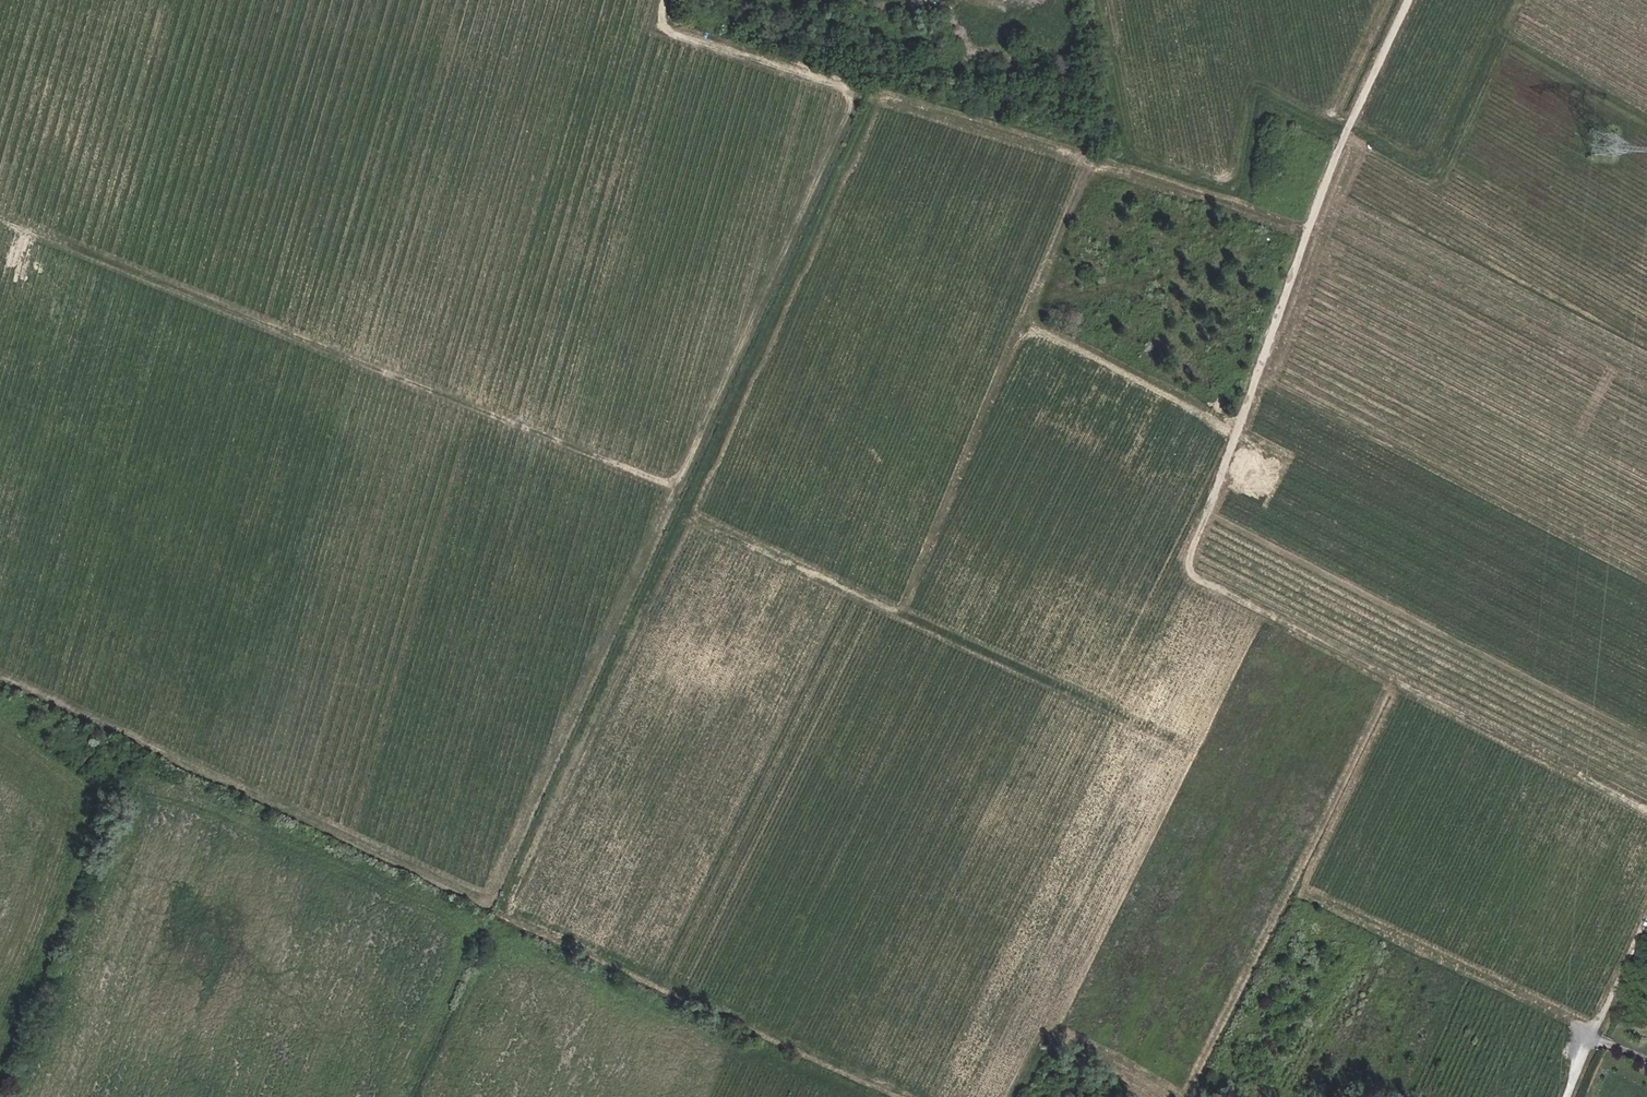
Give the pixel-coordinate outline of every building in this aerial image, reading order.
[(667,534),(672,522),(660,517),(655,528),(667,534)]
